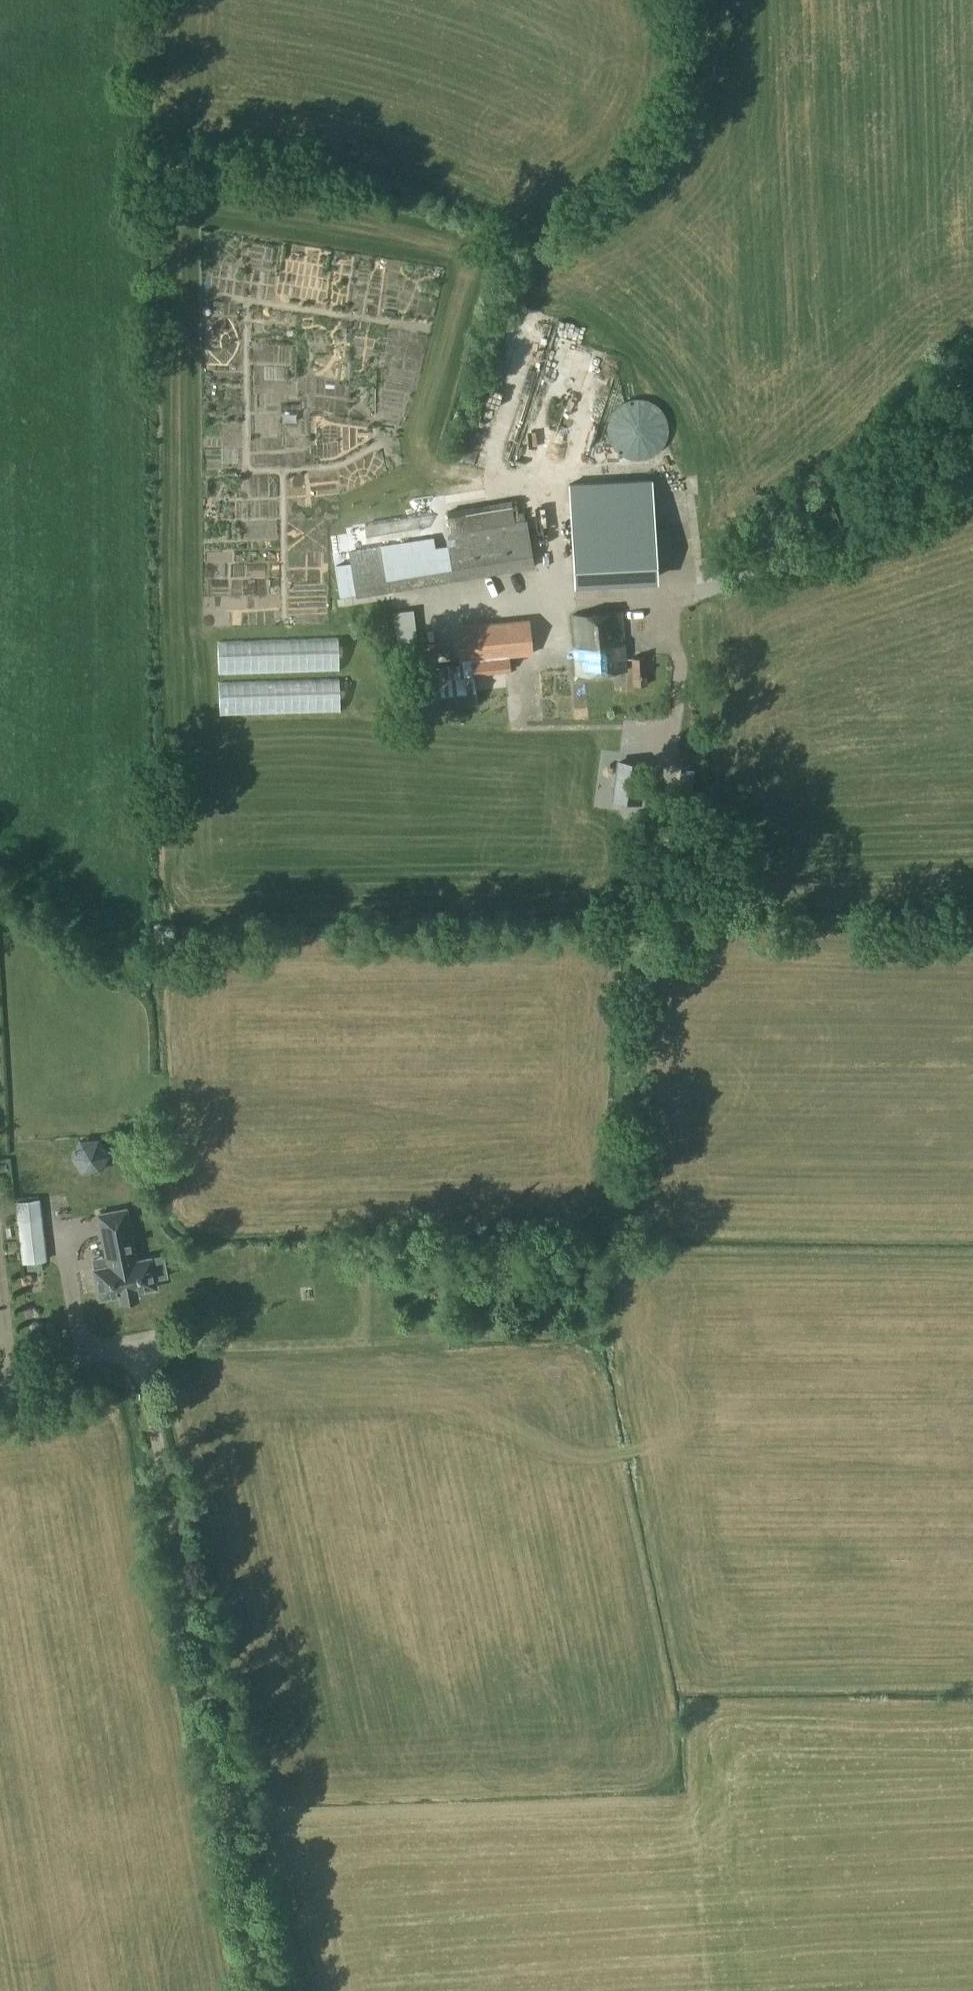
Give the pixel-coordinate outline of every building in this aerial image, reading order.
[(602,388),(607,374),(596,370),(591,384),(602,388)] [(647,399),(638,397),(628,399),(620,403),(613,410),(608,419),(607,429),(608,438),(613,447),(619,454),(629,458),(638,460),(648,458),(656,454),(663,447),(667,438),(669,429),(667,419),(663,410),(656,403),(647,399)] [(657,581),(652,478),(569,482),(574,586),(657,581)] [(511,499),(447,509),(451,532),(348,550),(356,597),(535,566),(527,519),(515,521),(511,499)] [(393,591),(394,602),(417,600),(416,589),(393,591)] [(576,674),(624,670),(619,610),(573,614),(576,652),(574,652),(576,674)] [(445,663),(447,677),(411,681),(414,712),(478,703),(473,660),(533,653),(529,618),(455,625),(459,661),(445,663)] [(656,674),(655,655),(631,657),(633,685),(647,685),(647,675),(656,674)] [(422,674),(441,670),(438,658),(419,662),(422,674)] [(640,761),(618,760),(616,792),(638,793),(640,761)] [(99,1139),(75,1134),(69,1165),(93,1170),(99,1139)] [(47,1258),(40,1199),(14,1201),(21,1261),(47,1258)] [(126,1208),(98,1213),(108,1265),(94,1268),(100,1297),(119,1293),(121,1300),(138,1297),(136,1290),(156,1286),(150,1257),(136,1260),(126,1208)]
